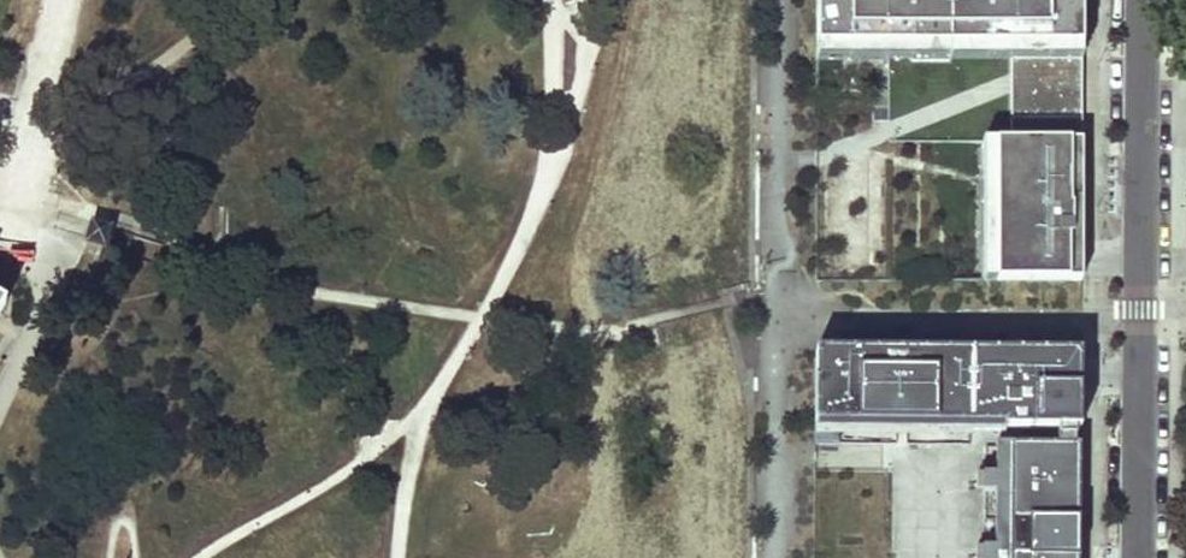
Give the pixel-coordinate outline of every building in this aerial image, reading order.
[(806,54),(1089,56),(1090,0),(807,0),(806,54)] [(1083,137),(972,138),(973,292),(1084,291),(1083,137)] [(88,237),(106,242),(111,224),(94,219),(88,237)] [(1082,347),(802,350),(803,437),(990,435),(1083,434),(1082,347)] [(990,435),(991,557),(1084,557),(1083,434),(990,435)]
